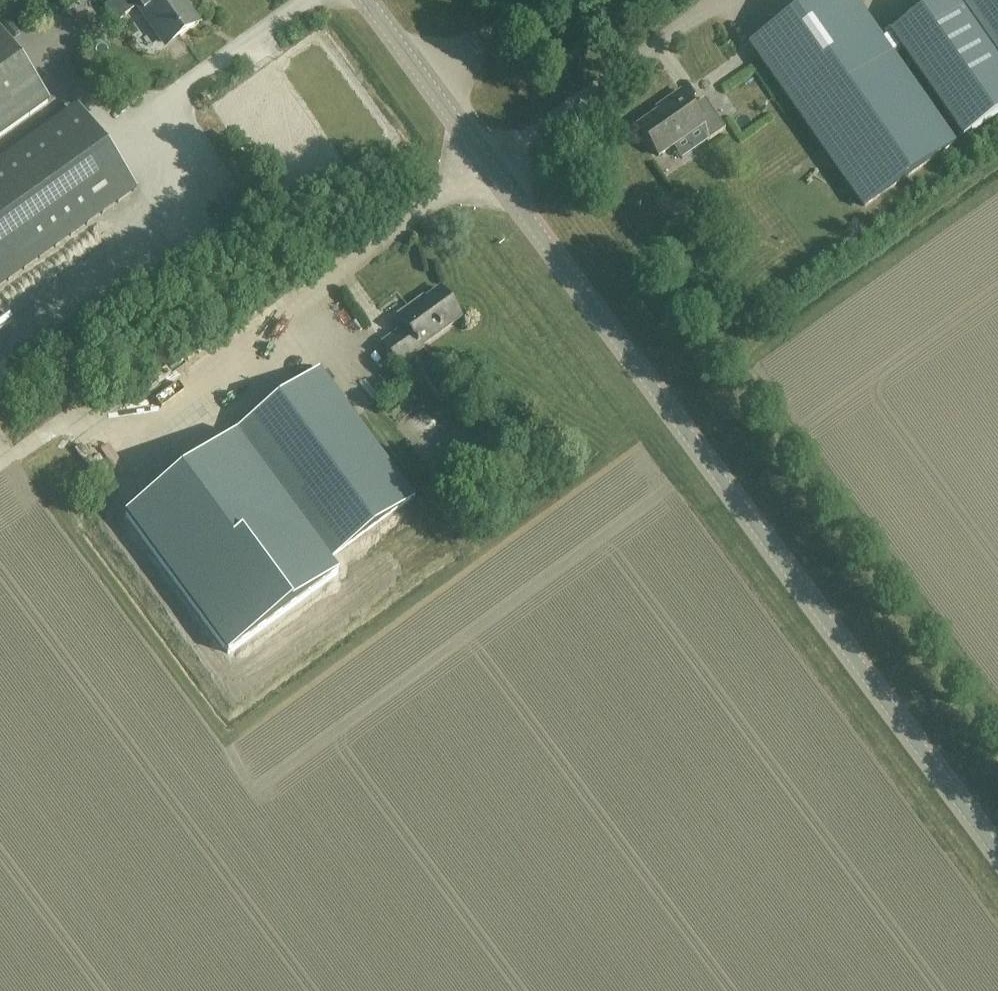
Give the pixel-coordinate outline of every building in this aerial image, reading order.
[(103,7),(114,23),(137,7),(162,42),(176,32),(180,37),(199,23),(185,3),(183,5),(179,0),(113,0),(103,7)] [(894,48),(960,134),(997,105),(997,65),(948,0),(924,0),(882,32),(883,33),(873,41),(842,0),(806,0),(750,43),(865,206),(950,142),(884,55),(894,48)] [(997,61),(997,0),(952,0),(997,61)] [(47,102),(0,36),(0,136),(47,102)] [(708,141),(725,129),(704,99),(703,99),(706,103),(695,111),(680,92),(665,102),(668,105),(638,127),(665,166),(667,164),(660,154),(698,128),(708,141)] [(0,164),(0,283),(133,189),(77,109),(0,164)] [(461,318),(440,289),(418,304),(416,302),(398,315),(406,326),(382,343),(399,366),(423,348),(421,346),(461,318)] [(204,481),(192,465),(133,509),(208,611),(267,568),(268,567),(286,590),(332,556),(410,498),(318,373),(240,430),(251,446),(204,481)]
